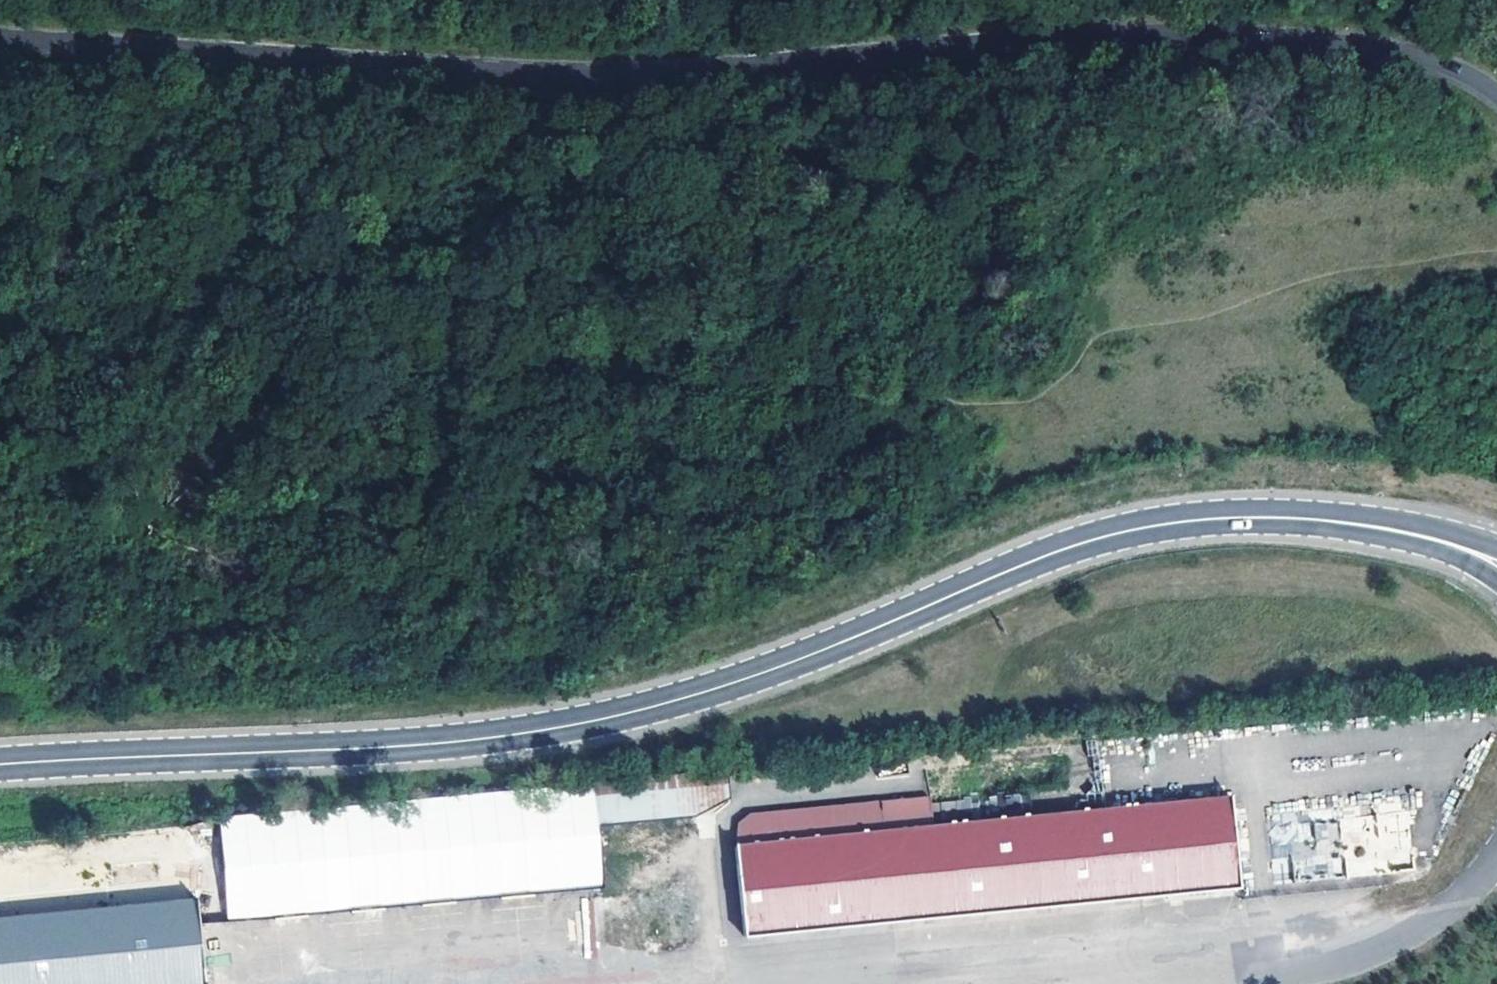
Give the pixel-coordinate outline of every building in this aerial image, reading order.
[(598,820),(730,810),(727,773),(595,783),(598,820)] [(226,916),(602,889),(595,786),(219,813),(226,916)] [(1344,870),(1415,863),(1407,792),(1329,801),(1328,799),(1268,806),(1273,858),(1290,856),(1293,881),(1345,875),(1344,870)] [(1243,901),(1237,803),(744,844),(752,938),(1243,901)] [(0,922),(0,983),(213,983),(207,904),(0,922)]
